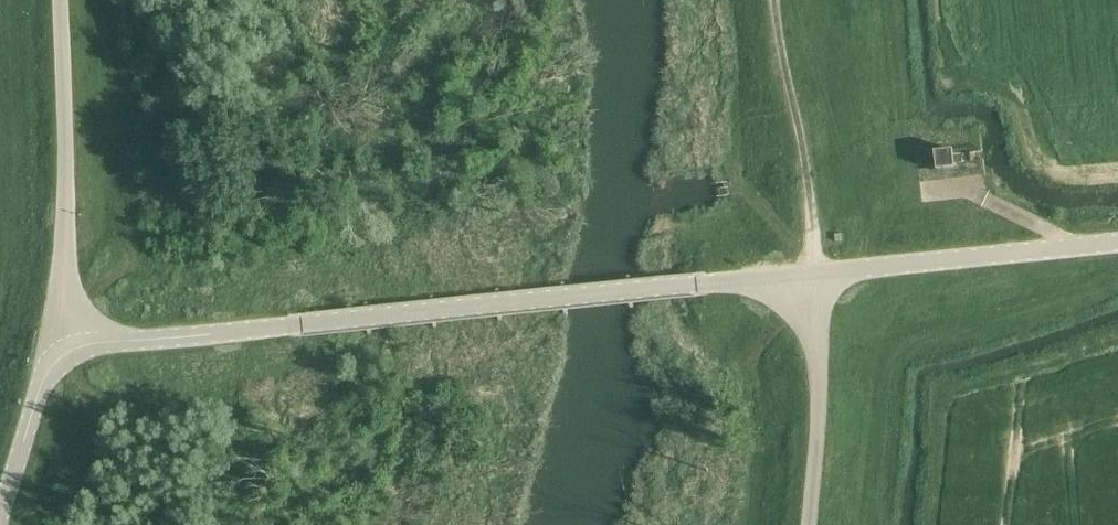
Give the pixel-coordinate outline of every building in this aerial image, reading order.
[(933,153),(935,170),(953,168),(951,151),(933,153)]
